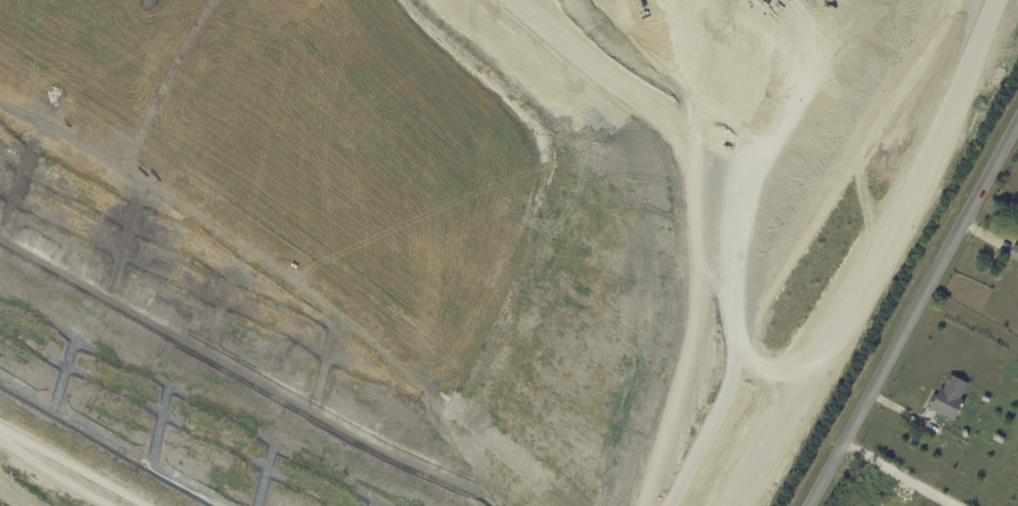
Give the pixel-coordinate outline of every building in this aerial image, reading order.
[(1016,245),(1017,246),(1017,261),(1010,256),(1016,245)] [(936,413),(928,408),(935,394),(939,396),(943,389),(945,390),(947,385),(947,384),(952,375),(969,384),(962,399),(966,401),(964,405),(966,406),(965,409),(962,408),(954,423),(936,413)] [(997,433),(1006,438),(1002,444),(994,439),(997,433)]
